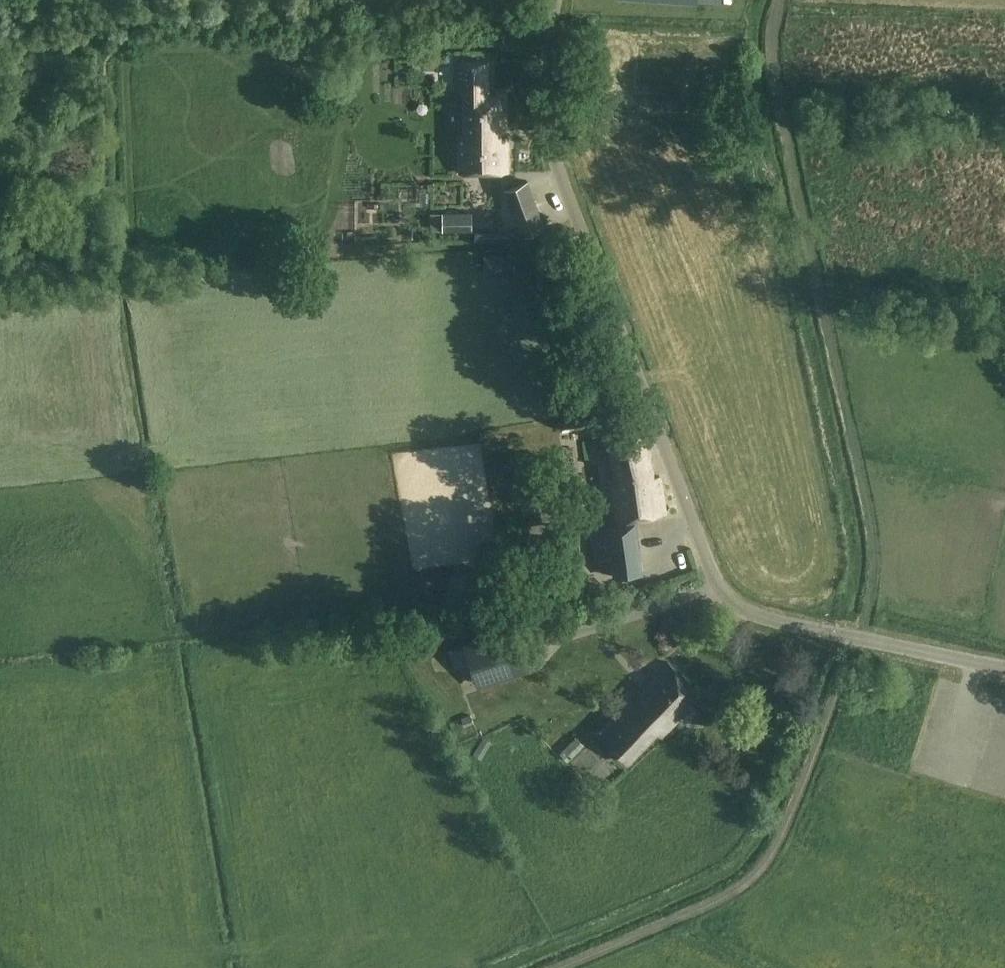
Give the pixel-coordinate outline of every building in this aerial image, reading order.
[(488,95),(488,60),(459,60),(459,90),(465,90),(466,134),(461,134),(461,171),(509,171),(508,136),(502,136),(501,95),(488,95)] [(547,227),(529,180),(505,189),(523,236),(547,227)] [(446,231),(479,232),(479,221),(446,221),(446,231)] [(653,478),(647,430),(608,435),(613,465),(610,466),(617,521),(665,515),(660,477),(653,478)] [(590,470),(594,508),(608,507),(604,468),(590,470)] [(635,526),(629,523),(587,530),(592,564),(613,561),(615,576),(642,573),(635,526)] [(528,671),(515,628),(463,643),(476,686),(528,671)] [(703,693),(668,661),(631,698),(632,702),(599,736),(626,762),(655,731),(661,737),(703,693)] [(583,737),(566,754),(573,761),(590,745),(583,737)]
